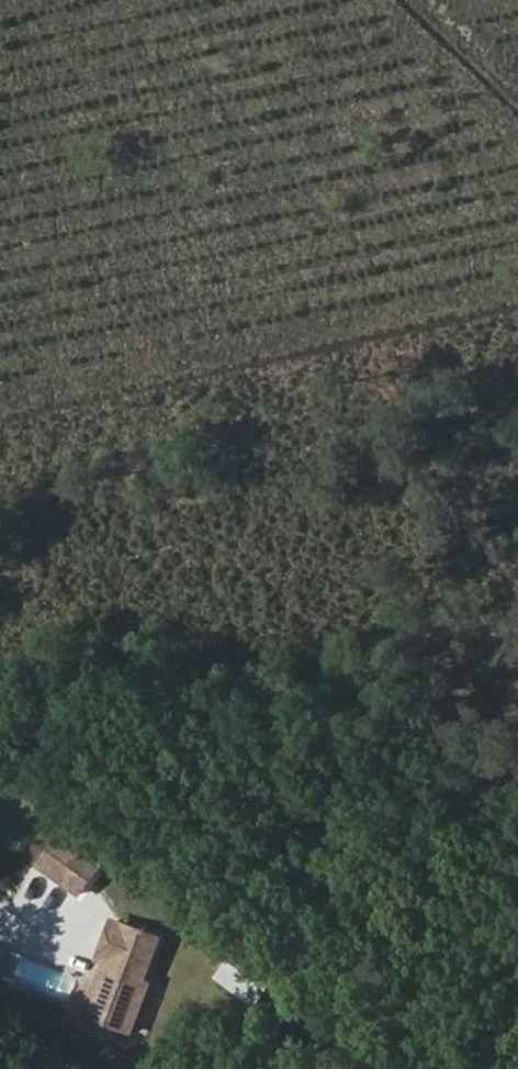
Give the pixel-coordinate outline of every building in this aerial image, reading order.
[(69,883),(89,852),(61,831),(39,859),(69,883)] [(97,960),(108,966),(87,1015),(136,1034),(153,985),(148,983),(162,941),(115,921),(97,960)] [(8,993),(13,989),(0,980),(0,988),(8,993)] [(8,993),(0,988),(0,1004),(8,993)]
